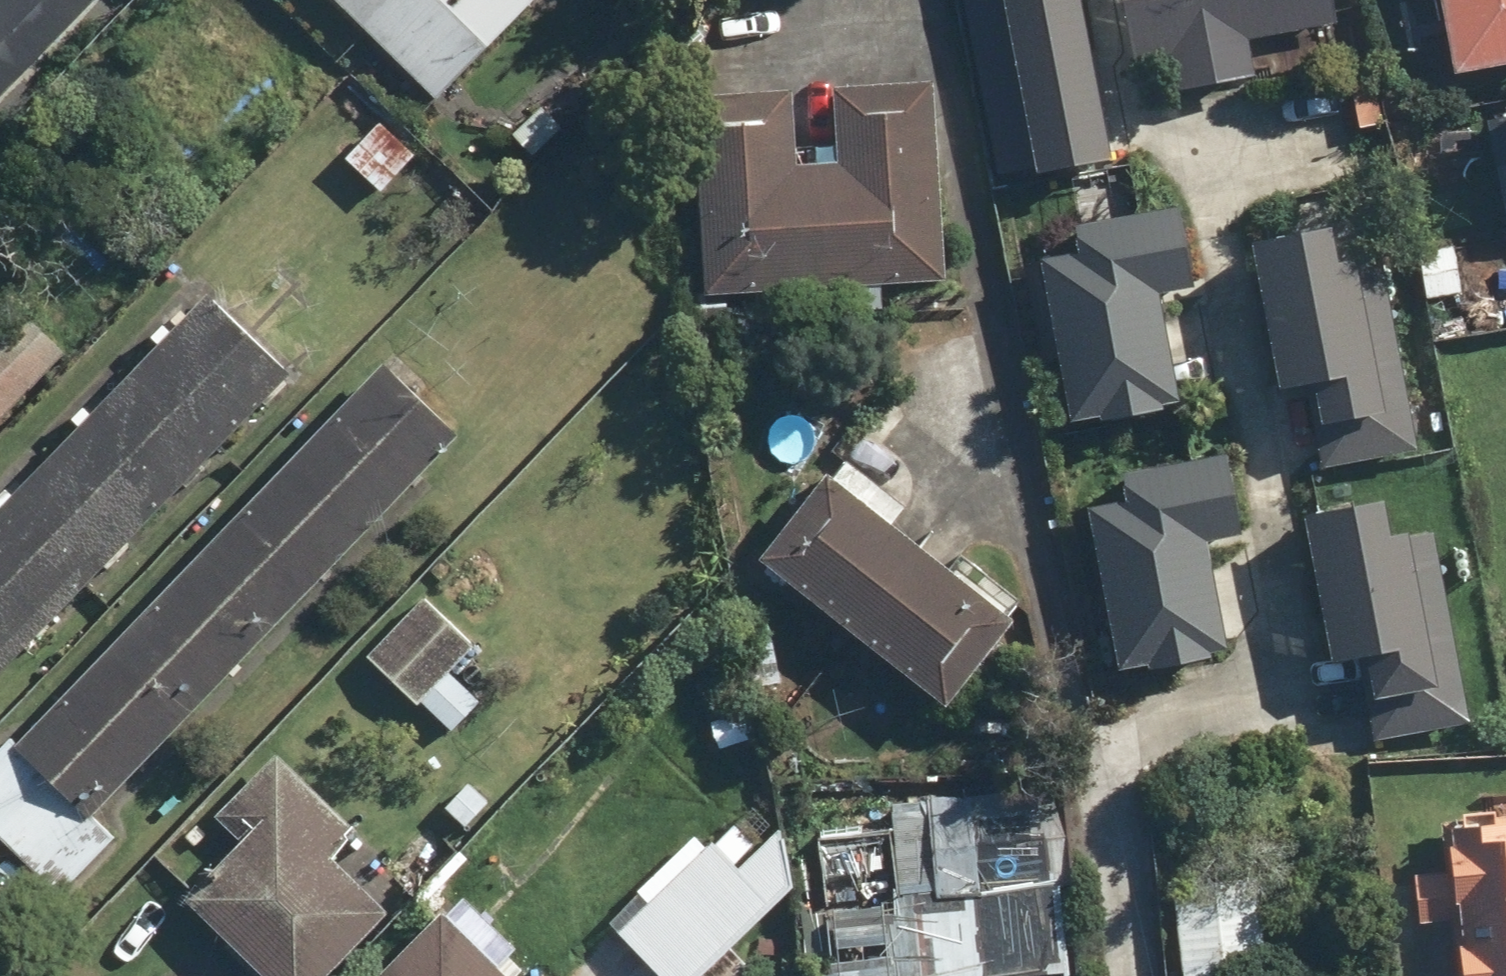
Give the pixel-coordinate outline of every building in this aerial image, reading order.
[(36,0),(0,0),(0,36),(36,0)] [(123,13),(135,0),(108,0),(123,13)] [(432,110),(535,0),(313,0),(432,110)] [(1066,0),(953,0),(992,190),(1101,167),(1066,0)] [(1120,70),(1158,63),(1163,96),(1247,82),(1241,46),(1329,31),(1324,0),(1108,0),(1120,70)] [(1449,80),(1505,69),(1505,0),(1433,0),(1449,80)] [(782,100),(692,101),(693,300),(934,299),(933,85),(826,86),(826,176),(782,177),(782,100)] [(566,131),(538,104),(500,142),(528,169),(566,131)] [(1479,114),(1499,212),(1505,211),(1505,109),(1479,114)] [(378,122),(337,162),(372,200),(414,161),(378,122)] [(1064,264),(1032,270),(1067,436),(1167,415),(1146,311),(1176,305),(1157,218),(1059,239),(1064,264)] [(1335,233),(1233,255),(1264,405),(1304,397),(1319,472),(1382,459),(1335,233)] [(1447,249),(1410,255),(1419,305),(1455,299),(1447,249)] [(0,508),(0,675),(283,381),(200,301),(0,508)] [(0,315),(0,420),(53,363),(0,315)] [(366,366),(0,744),(0,848),(59,905),(114,849),(96,832),(460,457),(366,366)] [(1117,511),(1071,518),(1098,684),(1215,666),(1198,557),(1226,552),(1211,458),(1111,474),(1117,511)] [(899,522),(831,466),(748,569),(934,720),(1020,614),(969,573),(955,591),(888,536),(899,522)] [(1389,512),(1298,526),(1321,672),(1351,667),(1359,714),(1420,704),(1389,512)] [(450,679),(481,646),(424,591),(360,657),(444,739),(477,705),(450,679)] [(391,921),(325,857),(343,837),(263,761),(183,844),(202,862),(167,898),(220,949),(214,955),(236,975),(339,975),(391,921)] [(706,845),(614,933),(655,975),(695,975),(766,907),(803,872),(742,810),(706,845)] [(1431,818),(1434,876),(1404,877),(1407,931),(1437,930),(1440,975),(1505,975),(1505,814),(1431,818)] [(1065,894),(1061,817),(807,832),(809,866),(813,938),(852,935),(851,918),(918,914),(918,902),(1065,894)] [(1164,884),(1173,975),(1192,975),(1266,969),(1257,875),(1164,884)] [(376,975),(498,975),(513,961),(452,900),(376,975)]
